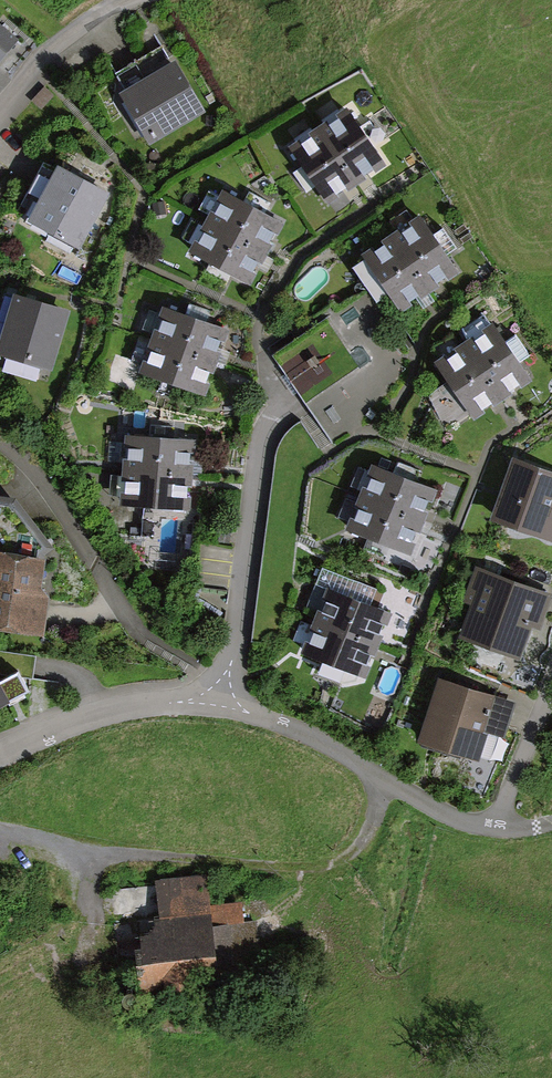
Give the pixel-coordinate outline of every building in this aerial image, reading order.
[(20,45),(0,28),(0,69),(20,45)] [(149,138),(206,105),(175,53),(118,87),(149,138)] [(354,177),(382,159),(350,110),(322,128),(354,177)] [(326,195),(354,177),(322,128),(294,146),(326,195)] [(83,248),(112,193),(60,167),(32,222),(83,248)] [(263,250),(279,220),(228,192),(212,222),(263,250)] [(429,286),(456,268),(421,216),(394,233),(429,286)] [(247,280),(263,250),(212,222),(195,252),(247,280)] [(401,304),(429,286),(394,233),(367,251),(401,304)] [(60,368),(73,313),(15,300),(2,355),(60,368)] [(170,307),(158,337),(211,357),(223,327),(170,307)] [(502,395),(530,376),(493,324),(466,343),(502,395)] [(199,391),(211,357),(158,337),(145,370),(199,391)] [(475,414),(502,395),(466,343),(439,362),(475,414)] [(189,472),(192,439),(132,433),(129,467),(189,472)] [(513,452),(489,514),(551,537),(551,466),(513,452)] [(419,518),(432,486),(376,465),(364,497),(419,518)] [(186,505),(189,472),(129,467),(126,500),(186,505)] [(15,504),(4,502),(0,497),(0,629),(49,635),(54,596),(42,594),(47,559),(55,551),(15,504)] [(406,551),(419,518),(364,497),(351,529),(406,551)] [(538,627),(543,629),(551,604),(551,593),(482,567),(469,602),(480,606),(467,639),(525,661),(538,627)] [(377,644),(388,613),(330,591),(318,621),(377,644)] [(365,674),(377,644),(318,621),(306,651),(365,674)] [(28,687),(18,669),(0,678),(0,702),(28,687)] [(499,699),(445,679),(423,742),(477,761),(499,699)] [(259,962),(253,905),(217,909),(213,875),(131,884),(144,998),(226,989),(223,966),(259,962)]
